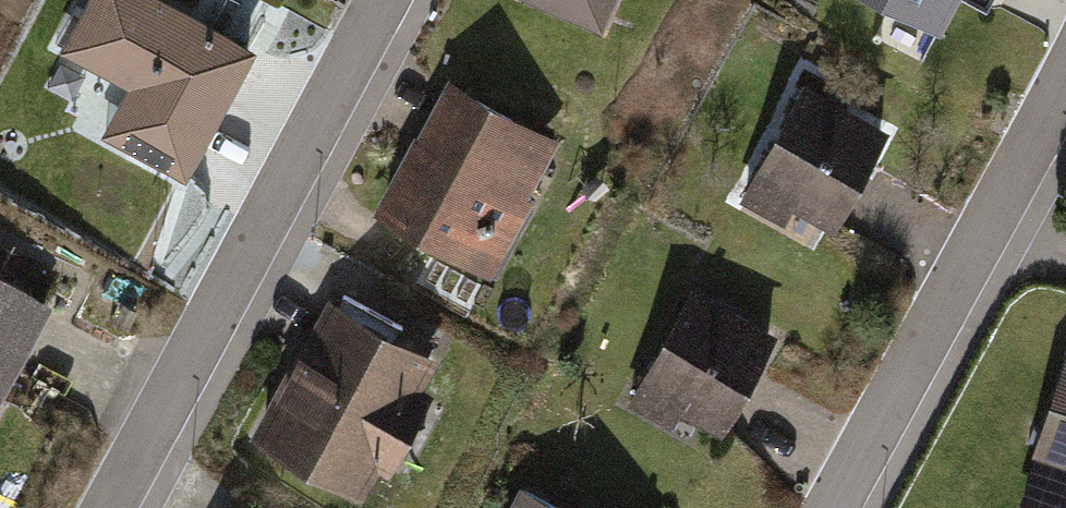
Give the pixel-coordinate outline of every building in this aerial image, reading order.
[(156,0),(80,0),(53,52),(119,87),(92,137),(176,182),(247,49),(156,0)] [(586,35),(602,0),(506,0),(586,35)] [(930,41),(950,0),(848,0),(930,41)] [(547,137),(436,80),(367,216),(477,272),(547,137)] [(879,132),(792,86),(730,203),(774,226),(781,213),(824,236),(879,132)] [(47,306),(0,281),(0,394),(47,306)] [(769,333),(681,286),(621,396),(709,444),(769,333)] [(427,360),(316,299),(237,441),(352,504),(370,471),(383,479),(426,401),(410,392),(427,360)] [(1063,353),(1026,456),(1065,470),(1065,354),(1063,353)] [(510,485),(497,507),(552,507),(510,485)]
